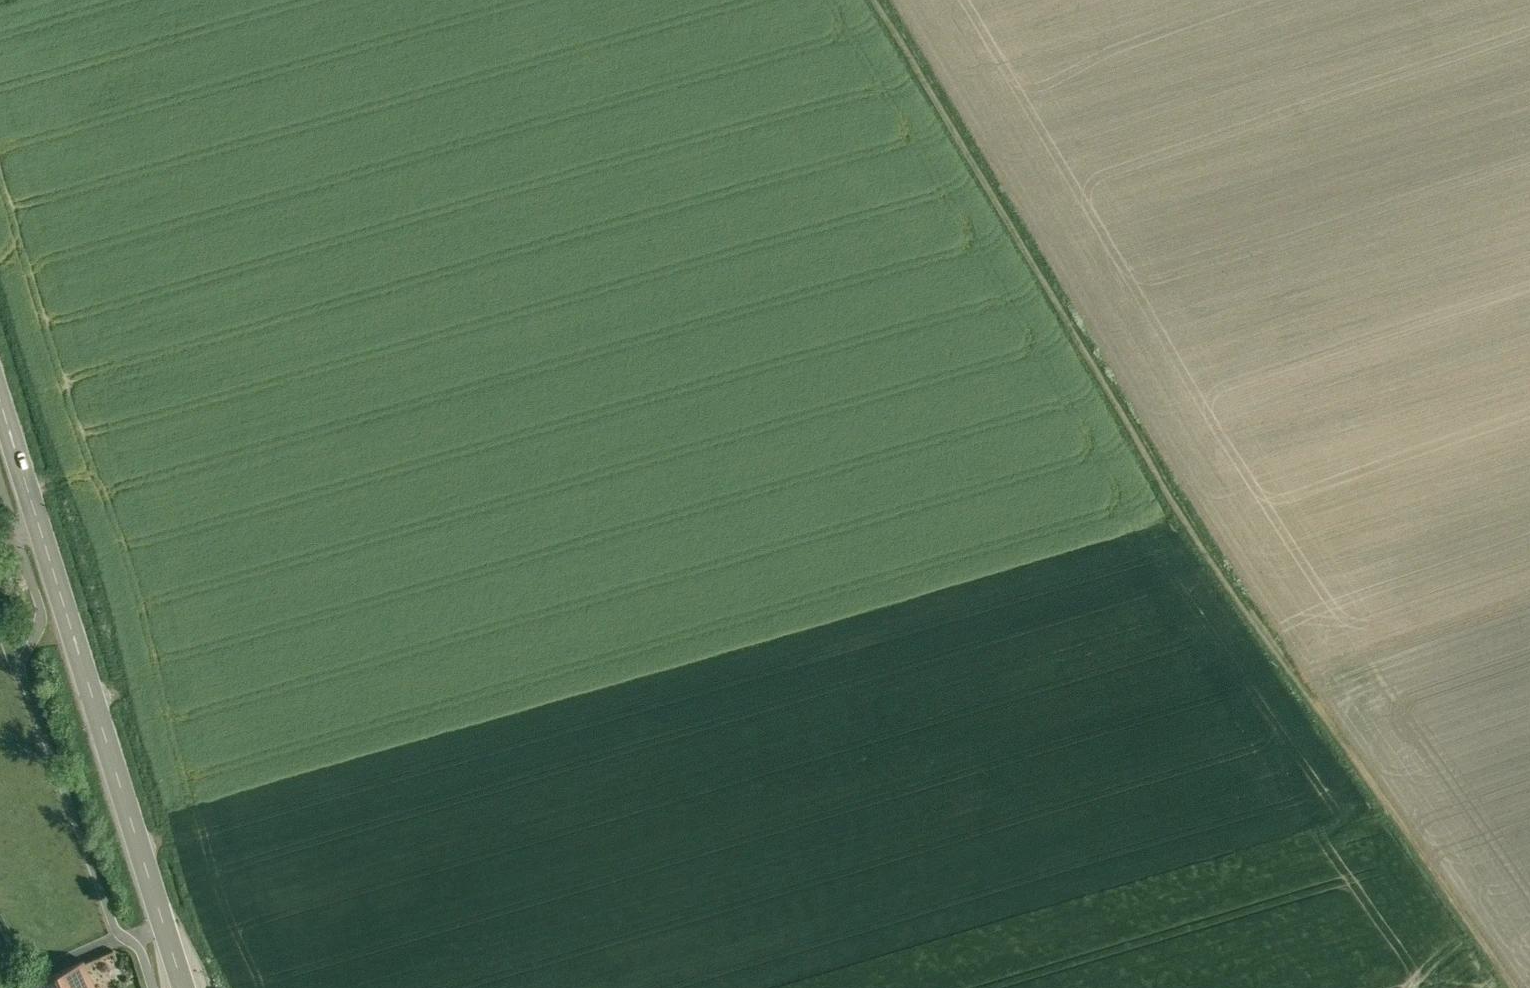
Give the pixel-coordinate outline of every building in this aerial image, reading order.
[(35,982),(38,987),(97,987),(84,959),(35,982)]
